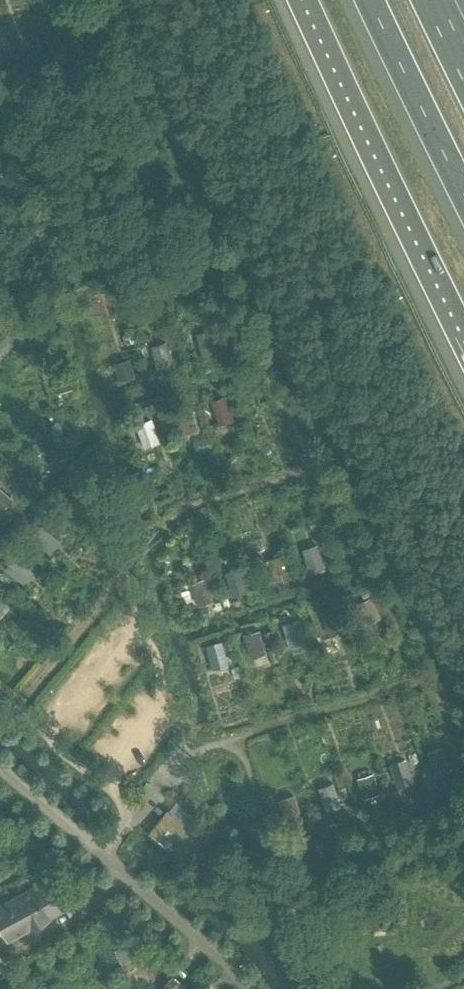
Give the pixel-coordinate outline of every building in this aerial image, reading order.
[(217,353),(211,331),(198,334),(204,357),(217,353)] [(166,343),(152,346),(158,369),(172,365),(166,343)] [(134,376),(129,360),(116,363),(120,380),(134,376)] [(52,372),(57,391),(71,387),(65,368),(52,372)] [(146,378),(136,381),(138,387),(148,384),(146,378)] [(212,401),(219,423),(232,419),(225,397),(212,401)] [(155,403),(145,406),(147,413),(157,411),(155,403)] [(189,407),(177,411),(183,433),(196,429),(189,407)] [(137,424),(145,446),(158,442),(150,420),(137,424)] [(33,437),(50,453),(60,442),(42,426),(33,437)] [(58,433),(66,439),(71,433),(64,427),(58,433)] [(17,476),(24,483),(30,476),(23,469),(17,476)] [(2,509),(12,498),(0,488),(0,507),(2,509)] [(33,537),(51,551),(59,541),(42,526),(33,537)] [(304,549),(311,571),(324,567),(317,545),(304,549)] [(269,559),(276,581),(289,577),(283,555),(269,559)] [(7,568),(24,582),(34,570),(16,556),(7,568)] [(332,566),(334,575),(341,573),(339,564),(332,566)] [(227,572),(233,594),(246,590),(240,568),(227,572)] [(193,582),(199,604),(212,600),(206,578),(193,582)] [(365,597),(373,592),(370,586),(361,590),(365,597)] [(358,604),(367,622),(380,616),(370,598),(358,604)] [(217,610),(223,609),(220,601),(215,602),(217,610)] [(322,612),(330,634),(342,629),(335,608),(322,612)] [(284,623),(291,645),(304,641),(298,619),(284,623)] [(245,634),(252,656),(265,653),(258,630),(245,634)] [(263,632),(266,643),(274,641),(271,630),(263,632)] [(230,638),(223,640),(225,649),(233,647),(230,638)] [(227,664),(221,641),(207,645),(214,667),(227,664)] [(429,752),(436,774),(449,770),(442,748),(429,752)] [(392,764),(399,786),(412,781),(405,759),(392,764)] [(360,778),(366,796),(379,792),(373,773),(360,778)] [(435,776),(426,779),(428,786),(437,784),(435,776)] [(321,787),(327,809),(340,805),(333,783),(321,787)] [(382,790),(384,798),(390,796),(388,788),(382,790)] [(400,788),(392,790),(394,797),(402,794),(400,788)] [(281,800),(288,822),(301,817),(294,795),(281,800)] [(149,832),(186,863),(187,864),(194,854),(196,855),(212,836),(203,829),(197,835),(188,828),(189,827),(168,809),(149,832)] [(312,815),(302,819),(305,828),(315,825),(312,815)] [(226,861),(218,866),(225,875),(232,869),(226,861)] [(9,938),(64,907),(48,878),(0,905),(0,922),(9,938)] [(140,953),(133,940),(124,945),(130,958),(140,953)]
